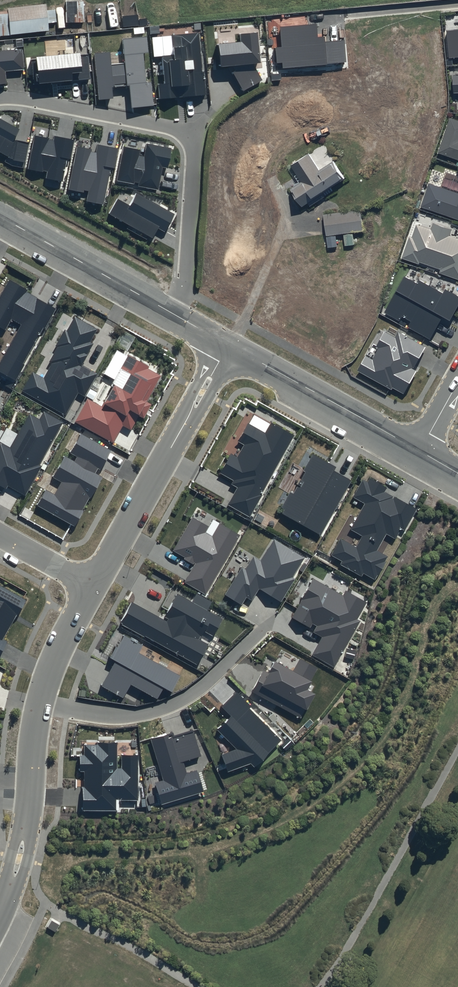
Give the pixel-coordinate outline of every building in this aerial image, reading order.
[(50,30),(47,4),(0,10),(0,36),(50,30)] [(316,24),(280,27),(282,47),(275,48),(277,63),(283,63),(283,68),(347,62),(345,40),(326,41),(326,37),(317,37),(316,24)] [(447,31),(450,59),(457,59),(457,30),(447,31)] [(199,33),(172,36),(174,55),(162,56),(165,83),(158,84),(160,99),(207,94),(205,72),(203,72),(199,33)] [(217,44),(219,65),(234,64),(237,68),(229,72),(240,92),(261,80),(252,62),(257,62),(255,34),(239,35),(240,42),(217,44)] [(148,36),(122,39),(124,63),(111,64),(110,52),(94,53),(99,99),(113,98),(112,87),(129,85),(132,108),(154,105),(151,81),(147,82),(144,53),(149,52),(148,36)] [(0,50),(0,84),(8,83),(6,71),(25,70),(22,48),(0,50)] [(37,59),(31,59),(34,84),(90,78),(88,56),(80,57),(80,53),(37,57),(37,59)] [(457,159),(457,120),(450,118),(438,152),(457,159)] [(0,119),(0,153),(7,157),(4,162),(11,166),(24,168),(29,143),(14,140),(19,130),(0,119)] [(54,140),(34,136),(28,169),(47,172),(46,178),(62,181),(66,158),(71,159),(74,140),(54,136),(54,140)] [(140,150),(123,147),(117,181),(134,184),(135,182),(139,183),(138,186),(159,190),(163,167),(168,168),(172,148),(146,143),(144,156),(139,156),(140,150)] [(92,150),(77,147),(68,189),(83,192),(84,190),(88,191),(86,201),(103,204),(111,167),(115,168),(119,148),(97,144),(96,152),(91,151),(92,150)] [(290,188),(302,206),(346,177),(334,159),(321,168),(310,151),(291,163),(302,180),(290,188)] [(457,218),(457,192),(429,182),(421,205),(457,218)] [(175,214),(136,192),(129,205),(118,199),(109,214),(153,238),(158,228),(165,232),(175,214)] [(322,215),(325,235),(366,229),(363,209),(322,215)] [(402,257),(457,276),(457,232),(415,218),(402,257)] [(404,275),(384,308),(431,335),(456,293),(404,275)] [(13,377),(55,304),(9,278),(0,293),(0,327),(2,328),(9,316),(20,323),(0,357),(0,370),(13,377)] [(73,314),(39,374),(30,369),(20,386),(62,410),(75,387),(83,391),(95,370),(76,360),(95,327),(73,314)] [(426,347),(398,331),(394,338),(384,332),(376,347),(379,348),(372,361),(366,358),(358,371),(391,390),(393,388),(403,394),(416,371),(413,370),(426,347)] [(120,421),(130,427),(159,374),(123,354),(98,399),(87,393),(76,419),(110,439),(120,421)] [(22,490),(61,419),(41,408),(37,416),(27,410),(8,445),(0,440),(0,479),(22,490)] [(249,518),(250,516),(296,435),(270,421),(263,431),(247,420),(218,472),(238,483),(226,505),(249,518)] [(111,451),(80,433),(69,452),(78,457),(75,462),(64,456),(52,477),(62,482),(54,495),(46,490),(37,505),(75,526),(103,477),(95,473),(98,468),(100,470),(111,451)] [(280,513),(321,535),(352,479),(311,457),(280,513)] [(387,487),(370,478),(367,483),(363,481),(354,497),(366,503),(351,529),(363,535),(356,547),(341,539),(332,555),(342,561),(340,564),(362,576),(363,573),(375,580),(378,575),(379,576),(387,562),(385,561),(387,556),(378,551),(387,535),(395,539),(401,528),(405,530),(416,509),(384,492),(387,487)] [(209,525),(193,516),(173,550),(194,563),(183,582),(206,595),(241,535),(219,522),(212,534),(206,531),(209,525)] [(305,558),(274,539),(261,561),(254,557),(245,570),(242,568),(226,594),(242,604),(246,596),(252,600),(259,589),(281,603),(296,579),(293,578),(305,558)] [(311,652),(331,664),(368,601),(347,588),(343,595),(314,578),(290,617),(322,635),(311,652)] [(26,601),(0,586),(0,645),(26,601)] [(133,602),(121,623),(197,665),(223,618),(178,594),(164,619),(133,602)] [(125,635),(100,684),(123,696),(130,682),(156,695),(162,684),(172,689),(180,674),(140,653),(144,645),(125,635)] [(300,659),(293,672),(275,662),(269,673),(263,670),(252,691),(301,718),(305,710),(307,711),(316,694),(307,690),(319,669),(300,659)] [(281,740),(236,693),(221,707),(230,716),(217,729),(236,749),(221,755),(228,772),(251,764),(254,767),(281,740)] [(174,736),(172,732),(150,739),(162,780),(154,782),(161,804),(203,791),(197,771),(186,774),(182,762),(201,756),(193,730),(174,736)] [(97,745),(84,745),(84,755),(80,755),(80,772),(84,772),(84,787),(83,787),(83,810),(115,810),(115,800),(138,800),(138,755),(122,755),(122,769),(117,769),(117,742),(97,742),(97,745)]
